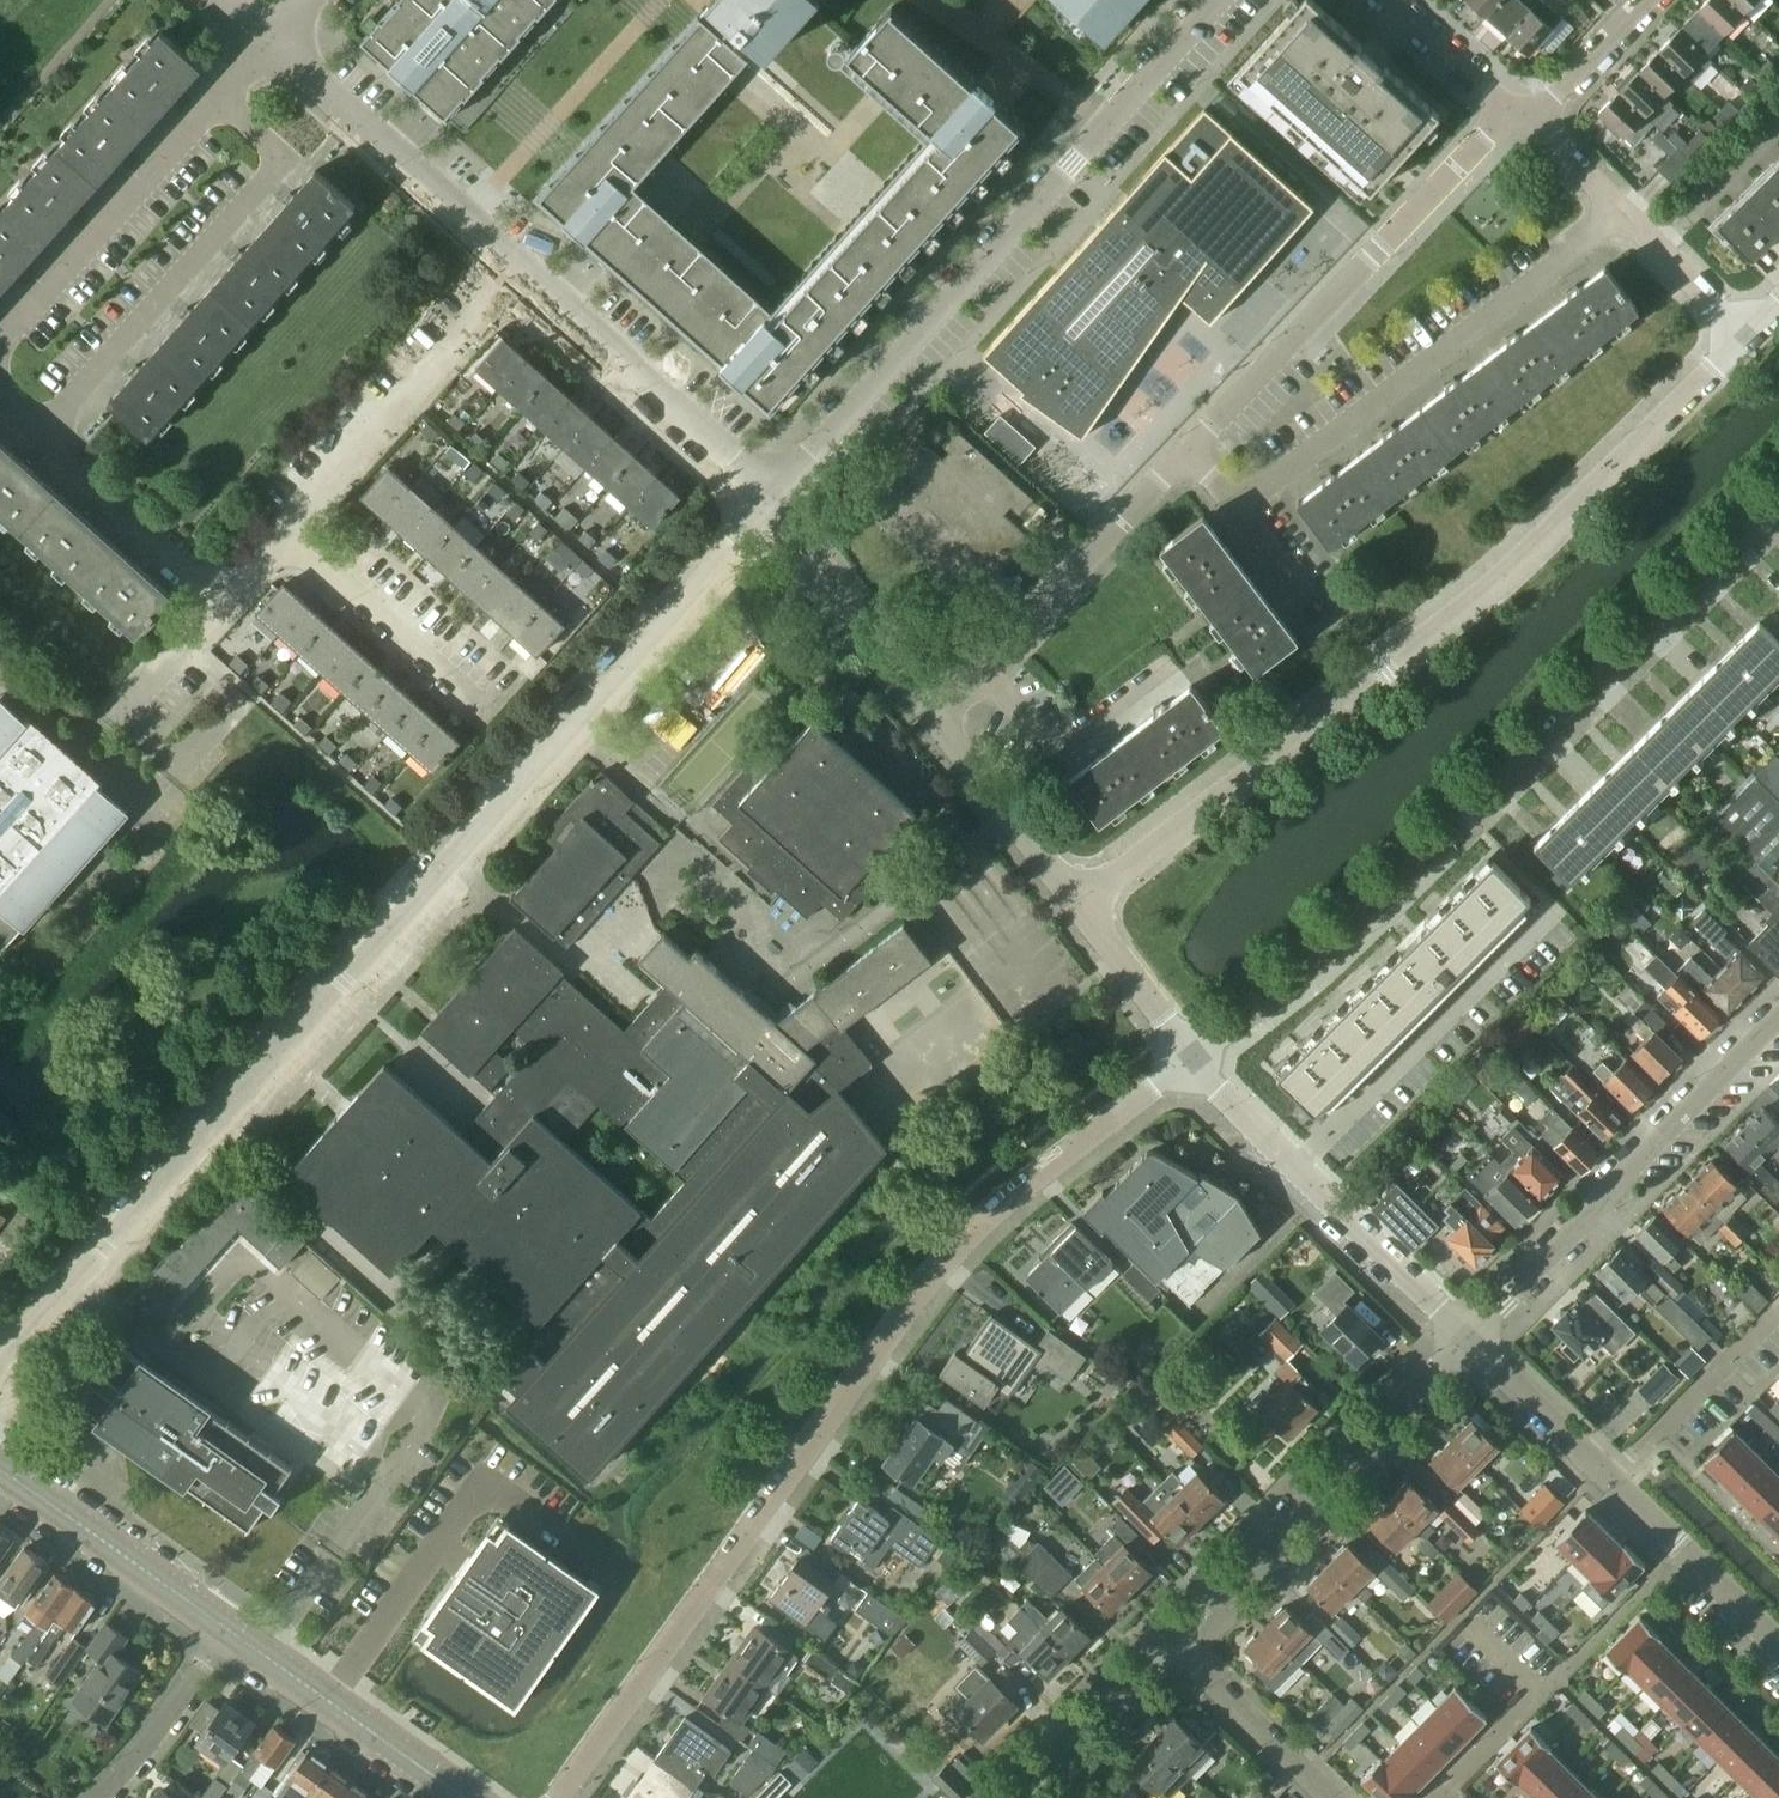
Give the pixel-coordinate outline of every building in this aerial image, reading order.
[(582,0),(396,0),(361,40),(463,132),(582,0)] [(981,172),(1024,124),(891,5),(854,47),(809,7),(815,0),(710,0),(535,196),(565,223),(567,221),(584,235),(582,238),(723,365),(724,365),(740,379),(740,380),(770,407),(981,172)] [(1136,0),(1069,0),(1106,33),(1136,0)] [(1313,0),(1300,0),(1226,82),(1228,84),(1228,83),(1332,176),(1331,177),(1359,202),(1439,113),(1385,65),(1391,58),(1365,35),(1359,42),(1313,0)] [(1499,0),(1469,0),(1486,15),(1499,0)] [(1530,8),(1520,0),(1499,0),(1486,15),(1507,34),(1530,8)] [(1530,8),(1507,34),(1529,53),(1561,17),(1542,0),(1537,0),(1530,8)] [(1731,0),(1705,0),(1697,8),(1722,31),(1742,11),(1731,0)] [(1742,11),(1752,0),(1731,0),(1742,11)] [(1722,31),(1697,8),(1677,29),(1702,52),(1722,31)] [(1712,61),(1702,52),(1677,29),(1658,49),(1682,73),(1692,82),(1712,61)] [(178,93),(201,67),(161,31),(109,88),(150,125),(171,101),(174,103),(178,99),(181,95),(178,93)] [(1682,73),(1658,49),(1638,70),(1662,93),(1682,73)] [(1769,58),(1759,68),(1770,78),(1778,69),(1778,68),(1769,58)] [(1770,78),(1759,68),(1753,74),(1764,85),(1770,78)] [(1672,103),(1662,93),(1638,70),(1617,91),(1642,114),(1652,124),(1672,103)] [(1747,79),(1741,86),(1750,95),(1757,89),(1747,79)] [(127,150),(150,125),(109,88),(58,146),(98,182),(120,158),(123,160),(130,152),(127,150)] [(1731,120),(1751,100),(1740,89),(1720,109),(1731,120)] [(1652,124),(1642,114),(1617,91),(1597,112),(1632,145),(1652,124)] [(1313,207),(1203,108),(982,353),(1022,389),(1019,392),(1081,436),(1162,321),(1159,319),(1180,295),(1210,321),(1313,207)] [(1731,120),(1720,109),(1713,116),(1724,127),(1731,120)] [(1691,161),(1711,140),(1700,129),(1680,150),(1691,161)] [(1691,161),(1680,150),(1659,130),(1651,138),(1669,155),(1656,168),(1671,182),(1691,161)] [(76,207),(98,182),(58,146),(6,204),(46,240),(68,216),(71,218),(79,209),(76,207)] [(1778,229),(1778,160),(1716,223),(1750,257),(1778,229)] [(303,263),(354,205),(314,169),(292,195),(289,192),(281,200),(284,203),(263,227),(303,263)] [(46,240),(6,204),(0,210),(0,291),(16,273),(19,276),(27,267),(24,264),(46,240)] [(251,321),(303,263),(263,227),(240,252),(237,249),(234,253),(230,258),(233,260),(211,284),(251,321)] [(1575,355),(1637,308),(1605,266),(1603,266),(1604,267),(1581,284),(1580,283),(1577,285),(1575,283),(1567,290),(1569,292),(1566,294),(1566,295),(1543,313),(1575,355)] [(200,378),(251,321),(211,284),(189,309),(186,306),(179,315),(182,317),(159,342),(200,378)] [(1513,402),(1575,355),(1543,313),(1518,332),(1517,331),(1515,333),(1513,330),(1506,336),(1507,338),(1504,341),(1505,342),(1481,360),(1513,402)] [(499,387),(525,358),(503,338),(477,367),(499,387)] [(148,436),(200,378),(159,342),(137,367),(134,364),(127,372),(130,375),(108,400),(148,436)] [(520,406),(546,377),(525,358),(499,387),(520,406)] [(1452,449),(1513,402),(1481,360),(1457,378),(1456,377),(1455,379),(1453,376),(1448,380),(1444,383),(1446,385),(1444,387),(1445,388),(1420,407),(1452,449)] [(542,426),(569,397),(546,377),(520,406),(542,426)] [(564,445),(590,416),(569,397),(542,426),(564,445)] [(1390,496),(1452,449),(1420,407),(1395,425),(1394,424),(1392,426),(1391,423),(1382,430),(1383,433),(1381,434),(1382,435),(1358,454),(1390,496)] [(465,421),(455,412),(448,420),(458,429),(465,421)] [(586,465),(612,436),(590,416),(564,445),(586,465)] [(440,433),(427,421),(418,432),(431,443),(440,433)] [(1032,497),(956,428),(942,444),(950,451),(942,459),(916,436),(887,469),(912,492),(919,485),(930,495),(923,502),(949,525),(955,518),(966,528),(960,535),(987,559),(993,552),(1005,562),(1028,536),(1002,512),(1009,504),(1018,512),(1032,497)] [(488,441),(477,432),(470,440),(481,449),(488,441)] [(607,485),(634,456),(612,436),(586,465),(607,485)] [(32,467),(34,465),(26,457),(24,460),(0,439),(0,512),(20,530),(57,489),(32,467)] [(471,461),(452,445),(445,453),(464,469),(471,461)] [(510,461),(499,452),(492,460),(503,469),(510,461)] [(1328,543),(1390,496),(1358,454),(1334,472),(1333,471),(1331,472),(1329,470),(1320,477),(1322,479),(1320,481),(1321,482),(1298,499),(1296,500),(1328,543)] [(630,504),(656,475),(634,456),(607,485),(630,504)] [(474,482),(484,472),(475,463),(465,474),(474,482)] [(384,515),(410,486),(387,466),(361,495),(384,515)] [(529,480),(519,471),(512,479),(522,488),(529,480)] [(405,535),(432,505),(441,495),(419,475),(410,486),(384,515),(405,535)] [(652,525),(678,496),(656,475),(630,504),(652,525)] [(507,491),(495,481),(488,490),(499,500),(507,491)] [(114,541),(90,519),(92,517),(84,509),(81,512),(57,489),(20,530),(78,582),(114,541)] [(553,500),(542,491),(535,499),(546,508),(553,500)] [(516,520),(525,509),(517,502),(508,513),(516,520)] [(427,554),(454,525),(432,505),(405,535),(427,554)] [(564,522),(573,513),(566,507),(557,516),(564,522)] [(1249,577),(1230,553),(1232,552),(1230,550),(1233,548),(1226,539),(1224,541),(1222,539),(1221,540),(1203,517),(1204,516),(1203,514),(1159,547),(1206,609),(1249,577)] [(540,540),(549,530),(540,522),(531,533),(540,540)] [(449,574),(476,544),(454,525),(427,554),(449,574)] [(598,538),(588,529),(581,537),(591,546),(598,538)] [(171,593),(146,571),(149,568),(141,561),(138,563),(114,541),(78,582),(135,633),(171,593)] [(583,558),(564,541),(556,550),(575,567),(583,558)] [(471,593),(497,564),(476,544),(449,574),(471,593)] [(616,563),(621,557),(609,546),(600,557),(612,567),(611,569),(618,576),(623,570),(616,563)] [(584,580),(593,569),(584,561),(574,572),(584,580)] [(493,613),(520,584),(497,564),(471,593),(493,613)] [(1294,637),(1277,614),(1278,613),(1276,611),(1279,609),(1276,605),(1272,600),(1270,602),(1268,600),(1267,601),(1249,577),(1206,609),(1254,671),(1297,638),(1296,636),(1294,637)] [(279,632),(305,602),(283,582),(256,612),(279,632)] [(515,632),(541,603),(520,584),(493,613),(515,632)] [(300,651),(327,621),(305,602),(279,632),(300,651)] [(537,652),(564,623),(541,603),(515,632),(537,652)] [(322,671),(349,641),(327,621),(300,651),(322,671)] [(1778,668),(1778,643),(1758,622),(1702,678),(1736,711),(1778,668)] [(344,690),(371,661),(349,641),(322,671),(344,690)] [(236,655),(229,662),(241,674),(248,666),(236,655)] [(366,710),(393,681),(371,661),(344,690),(366,710)] [(257,675),(250,682),(254,685),(263,694),(270,686),(257,675)] [(1680,766),(1736,711),(1702,678),(1647,732),(1680,766)] [(388,730),(415,700),(393,681),(366,710),(388,730)] [(1161,773),(1223,726),(1190,683),(1188,685),(1189,686),(1166,703),(1165,702),(1163,703),(1161,701),(1152,708),(1154,711),(1153,712),(1153,713),(1129,731),(1161,773)] [(286,713),(295,703),(285,695),(276,705),(286,713)] [(126,809),(100,785),(103,781),(27,713),(23,717),(0,697),(0,926),(9,934),(19,922),(23,925),(126,809)] [(410,749),(437,720),(415,700),(388,730),(410,749)] [(313,726),(302,716),(294,724),(306,734),(313,726)] [(873,856),(908,818),(914,810),(812,718),(771,764),(757,752),(712,802),(733,821),(718,837),(806,916),(820,901),(841,919),(887,868),(873,856)] [(432,769),(459,740),(437,720),(410,749),(432,769)] [(1099,821),(1161,773),(1129,731),(1105,749),(1104,748),(1102,750),(1100,748),(1091,755),(1093,757),(1091,759),(1092,759),(1067,778),(1099,821)] [(1625,821),(1680,766),(1647,732),(1592,787),(1625,821)] [(329,754),(339,742),(330,734),(320,746),(329,754)] [(358,762),(347,753),(340,762),(351,771),(358,762)] [(1778,781),(1778,757),(1776,754),(1757,773),(1772,787),(1778,781)] [(566,946),(668,832),(600,771),(543,834),(556,846),(512,895),(511,894),(510,896),(566,946)] [(373,793),(382,782),(374,775),(365,786),(373,793)] [(1755,776),(1712,818),(1778,885),(1778,800),(1755,776)] [(1569,876),(1625,821),(1592,787),(1536,843),(1569,876)] [(395,811),(405,800),(397,793),(388,804),(395,811)] [(1689,883),(1710,861),(1701,851),(1679,873),(1689,883)] [(1493,858),(1277,1073),(1314,1111),(1530,896),(1493,858)] [(1753,861),(1737,876),(1772,911),(1767,917),(1771,920),(1749,942),(1778,970),(1778,969),(1778,886),(1753,861)] [(1667,867),(1657,877),(1673,893),(1683,883),(1667,867)] [(514,889),(524,879),(513,869),(503,880),(514,889)] [(1642,892),(1634,900),(1644,910),(1652,902),(1642,892)] [(1651,923),(1630,901),(1618,913),(1640,934),(1651,923)] [(1764,975),(1722,934),(1726,930),(1703,909),(1691,921),(1730,960),(1721,968),(1745,993),(1764,975)] [(1601,928),(1615,942),(1630,928),(1615,914),(1601,928)] [(872,1064),(854,1041),(843,1026),(931,958),(903,923),(776,1020),(696,949),(690,954),(663,930),(638,958),(666,984),(624,1030),(561,973),(564,970),(515,926),(421,1030),(469,1074),(471,1072),(495,1094),(461,1132),(384,1063),(282,1176),(391,1273),(433,1226),(540,1322),(541,1321),(551,1330),(533,1350),(531,1348),(504,1378),(519,1392),(510,1401),(589,1472),(883,1146),(838,1090),(872,1064)] [(1718,1017),(1655,955),(1643,967),(1665,988),(1656,996),(1669,1009),(1672,1006),(1675,1009),(1674,1010),(1699,1036),(1702,1033),(1706,1033),(1711,1027),(1712,1023),(1718,1017)] [(1745,993),(1721,968),(1712,978),(1690,956),(1681,966),(1727,1011),(1745,993)] [(1660,1039),(1671,1028),(1643,1000),(1624,1019),(1645,1039),(1633,1051),(1659,1077),(1660,1076),(1662,1078),(1672,1068),(1669,1066),(1678,1057),(1660,1039)] [(1505,1057),(1534,1030),(1519,1014),(1490,1042),(1505,1057)] [(1477,1076),(1493,1060),(1483,1050),(1467,1066),(1477,1076)] [(1653,1086),(1626,1058),(1612,1072),(1602,1062),(1593,1071),(1631,1108),(1653,1086)] [(1622,1118),(1586,1082),(1586,1083),(1580,1076),(1581,1075),(1572,1066),(1561,1076),(1570,1085),(1571,1084),(1579,1091),(1569,1101),(1568,1100),(1567,1101),(1603,1137),(1604,1136),(1607,1139),(1616,1129),(1613,1126),(1622,1118)] [(1770,1084),(1778,1093),(1778,1075),(1770,1084)] [(1503,1162),(1540,1199),(1542,1196),(1546,1197),(1552,1190),(1552,1186),(1562,1176),(1530,1144),(1536,1137),(1505,1106),(1496,1115),(1510,1129),(1502,1138),(1515,1150),(1503,1162)] [(1599,1154),(1553,1109),(1543,1119),(1550,1125),(1542,1134),(1581,1172),(1599,1154)] [(1763,1109),(1754,1118),(1751,1118),(1746,1122),(1746,1126),(1745,1127),(1769,1151),(1778,1161),(1778,1124),(1763,1109)] [(1758,1162),(1769,1151),(1745,1127),(1743,1129),(1740,1129),(1736,1133),(1736,1136),(1727,1145),(1766,1184),(1761,1190),(1775,1203),(1778,1199),(1778,1182),(1758,1162)] [(1420,1157),(1402,1139),(1387,1154),(1405,1172),(1420,1157)] [(1260,1232),(1238,1195),(1200,1172),(1198,1174),(1199,1175),(1198,1176),(1157,1151),(1155,1150),(1153,1150),(1151,1150),(1149,1150),(1147,1151),(1146,1152),(1106,1194),(1103,1191),(1083,1211),(1105,1229),(1108,1226),(1189,1305),(1204,1289),(1197,1282),(1217,1261),(1226,1266),(1228,1265),(1227,1264),(1257,1233),(1258,1233),(1260,1232)] [(1738,1189),(1711,1161),(1708,1165),(1704,1165),(1698,1170),(1699,1174),(1688,1185),(1715,1212),(1738,1189)] [(1538,1200),(1502,1164),(1491,1176),(1478,1164),(1467,1175),(1515,1224),(1525,1214),(1529,1214),(1535,1207),(1536,1203),(1538,1200)] [(150,1325),(237,1227),(281,1266),(304,1240),(234,1177),(123,1302),(150,1325)] [(1436,1225),(1395,1183),(1372,1207),(1413,1248),(1436,1225)] [(1715,1212),(1688,1185),(1676,1196),(1673,1196),(1667,1202),(1667,1206),(1664,1209),(1692,1236),(1715,1212)] [(1502,1227),(1465,1189),(1447,1207),(1451,1211),(1446,1217),(1456,1227),(1447,1236),(1476,1265),(1478,1263),(1481,1262),(1484,1260),(1486,1258),(1487,1255),(1489,1252),(1494,1246),(1493,1245),(1493,1244),(1490,1240),(1502,1227)] [(0,1229),(0,1253),(32,1217),(20,1207),(0,1229)] [(1750,1232),(1733,1214),(1725,1222),(1743,1239),(1750,1232)] [(1671,1254),(1682,1242),(1656,1217),(1653,1220),(1649,1219),(1644,1225),(1644,1228),(1637,1235),(1674,1271),(1681,1264),(1671,1254)] [(1086,1288),(1112,1262),(1071,1222),(1046,1248),(1049,1252),(1023,1278),(1059,1313),(1085,1287),(1086,1288)] [(1743,1239),(1725,1222),(1718,1229),(1735,1247),(1743,1239)] [(1709,1336),(1665,1292),(1620,1249),(1598,1271),(1626,1299),(1645,1281),(1649,1285),(1642,1293),(1653,1304),(1698,1348),(1709,1336)] [(1684,1286),(1657,1260),(1646,1271),(1673,1297),(1671,1298),(1676,1302),(1686,1292),(1681,1288),(1684,1286)] [(1159,1289),(1132,1262),(1121,1274),(1148,1301),(1159,1289)] [(1379,1337),(1343,1301),(1353,1290),(1334,1272),(1314,1292),(1337,1314),(1323,1329),(1356,1361),(1379,1337)] [(1607,1332),(1577,1303),(1570,1311),(1567,1309),(1565,1311),(1560,1310),(1553,1316),(1554,1322),(1552,1324),(1569,1340),(1562,1347),(1574,1359),(1580,1352),(1584,1355),(1607,1332)] [(1619,1329),(1627,1320),(1617,1309),(1608,1318),(1619,1329)] [(1068,1381),(1086,1356),(1048,1329),(1036,1346),(991,1314),(961,1356),(955,1351),(939,1373),(984,1405),(999,1384),(1007,1391),(1028,1361),(1042,1371),(1046,1365),(1068,1381)] [(1705,1318),(1699,1325),(1714,1340),(1721,1333),(1705,1318)] [(1286,1437),(1316,1406),(1307,1397),(1316,1387),(1287,1359),(1301,1345),(1275,1320),(1260,1335),(1287,1361),(1276,1372),(1286,1382),(1245,1424),(1263,1441),(1276,1428),(1286,1437)] [(121,1347),(78,1407),(107,1427),(103,1433),(111,1439),(115,1433),(249,1527),(291,1467),(121,1347)] [(1652,1403),(1678,1377),(1663,1363),(1638,1389),(1652,1403)] [(1198,1400),(1164,1367),(1144,1386),(1178,1420),(1198,1400)] [(916,1417),(903,1435),(884,1461),(919,1487),(950,1443),(967,1455),(987,1427),(946,1398),(938,1409),(917,1394),(906,1410),(916,1417)] [(1769,1408),(1778,1418),(1778,1404),(1776,1401),(1769,1408)] [(1775,1423),(1764,1413),(1758,1420),(1768,1430),(1775,1423)] [(1201,1443),(1177,1419),(1167,1430),(1191,1453),(1201,1443)] [(1498,1445),(1471,1419),(1469,1421),(1467,1421),(1460,1427),(1461,1430),(1451,1439),(1478,1466),(1498,1445)] [(1775,1423),(1768,1430),(1778,1440),(1778,1428),(1775,1423)] [(1721,1478),(1751,1447),(1732,1428),(1701,1459),(1721,1478)] [(1478,1466),(1451,1439),(1440,1450),(1438,1449),(1432,1456),(1432,1459),(1430,1461),(1457,1487),(1478,1466)] [(1739,1496),(1770,1465),(1751,1447),(1721,1478),(1739,1496)] [(1778,1493),(1778,1474),(1770,1465),(1739,1496),(1757,1514),(1778,1493)] [(1224,1498),(1197,1470),(1184,1483),(1172,1471),(1162,1481),(1202,1521),(1213,1510),(1215,1510),(1222,1503),(1221,1501),(1224,1498)] [(1127,1489),(1114,1502),(1153,1541),(1165,1530),(1179,1543),(1182,1540),(1185,1541),(1192,1533),(1191,1531),(1202,1521),(1162,1481),(1152,1491),(1140,1502),(1127,1489)] [(1437,1508),(1410,1481),(1407,1484),(1405,1483),(1398,1490),(1398,1492),(1389,1502),(1416,1529),(1437,1508)] [(1539,1525),(1562,1501),(1545,1484),(1521,1509),(1539,1525)] [(930,1510),(894,1485),(885,1497),(921,1523),(930,1510)] [(1778,1529),(1778,1493),(1757,1514),(1776,1533),(1778,1529)] [(1485,1515),(1463,1494),(1453,1504),(1474,1525),(1485,1515)] [(940,1538),(893,1505),(885,1516),(859,1497),(831,1537),(849,1549),(853,1543),(865,1552),(861,1558),(862,1559),(874,1567),(890,1544),(921,1566),(940,1538)] [(1416,1529),(1389,1502),(1379,1512),(1377,1511),(1370,1518),(1370,1521),(1368,1523),(1395,1550),(1416,1529)] [(1478,1531),(1448,1502),(1437,1513),(1467,1542),(1478,1531)] [(1573,1558),(1604,1527),(1585,1509),(1555,1540),(1573,1558)] [(1093,1553),(1095,1556),(1131,1591),(1140,1582),(1143,1582),(1149,1575),(1149,1573),(1151,1571),(1133,1552),(1144,1541),(1119,1515),(1107,1527),(1113,1533),(1093,1553)] [(424,1617),(411,1636),(423,1644),(426,1640),(427,1641),(428,1641),(504,1695),(505,1696),(503,1700),(515,1708),(527,1690),(525,1689),(526,1687),(525,1687),(553,1648),(554,1647),(585,1603),(586,1602),(588,1604),(601,1586),(589,1578),(586,1581),(585,1581),(547,1554),(546,1553),(544,1552),(508,1527),(508,1526),(507,1526),(498,1520),(488,1533),(487,1534),(487,1535),(485,1538),(485,1537),(478,1547),(457,1578),(456,1578),(455,1579),(456,1579),(454,1581),(427,1619),(424,1617)] [(1590,1579),(1624,1544),(1624,1543),(1622,1545),(1604,1527),(1573,1558),(1591,1576),(1589,1578),(1590,1579)] [(13,1538),(0,1529),(0,1556),(13,1538)] [(1426,1538),(1419,1546),(1430,1557),(1437,1549),(1426,1538)] [(1070,1576),(1036,1541),(1026,1551),(1060,1586),(1070,1576)] [(949,1544),(938,1559),(954,1570),(964,1556),(949,1544)] [(1337,1555),(1327,1565),(1352,1591),(1353,1590),(1362,1600),(1370,1591),(1361,1582),(1373,1570),(1359,1556),(1347,1544),(1344,1547),(1342,1546),(1336,1553),(1337,1555)] [(1609,1598),(1644,1563),(1624,1544),(1590,1579),(1609,1598)] [(46,1563),(23,1546),(0,1579),(0,1596),(15,1607),(46,1563)] [(1060,1586),(1026,1551),(1014,1563),(1049,1597),(1060,1586)] [(1131,1591),(1095,1556),(1074,1577),(1110,1612),(1112,1610),(1114,1610),(1122,1602),(1121,1601),(1131,1591)] [(797,1559),(768,1599),(824,1640),(837,1621),(825,1612),(831,1603),(825,1598),(834,1586),(799,1560),(797,1559)] [(1352,1591),(1327,1565),(1317,1575),(1314,1574),(1307,1581),(1308,1583),(1306,1586),(1332,1611),(1352,1591)] [(1414,1590),(1389,1566),(1379,1576),(1404,1600),(1414,1590)] [(54,1572),(34,1601),(22,1618),(32,1625),(10,1656),(20,1663),(25,1656),(75,1586),(68,1581),(68,1577),(62,1573),(58,1574),(54,1572)] [(1447,1622),(1477,1591),(1459,1573),(1429,1604),(1447,1622)] [(83,1591),(75,1586),(25,1656),(35,1664),(64,1622),(76,1630),(96,1601),(94,1599),(93,1595),(87,1591),(83,1591)] [(867,1592),(854,1609),(870,1620),(883,1603),(867,1592)] [(1530,1603),(1520,1592),(1513,1599),(1523,1610),(1530,1603)] [(1089,1634),(1062,1607),(1048,1621),(1033,1606),(1026,1613),(1068,1655),(1089,1634)] [(1274,1617),(1264,1627),(1290,1653),(1300,1663),(1320,1643),(1337,1660),(1348,1649),(1328,1628),(1311,1612),(1301,1622),(1285,1606),(1282,1609),(1281,1608),(1274,1615),(1274,1617)] [(1549,1621),(1538,1610),(1531,1617),(1542,1628),(1549,1621)] [(1068,1655),(1026,1613),(1014,1625),(1030,1640),(1021,1649),(1048,1675),(1068,1655)] [(1625,1669),(1659,1634),(1640,1615),(1605,1650),(1625,1669)] [(1359,1637),(1338,1617),(1328,1628),(1348,1649),(1359,1637)] [(1559,1631),(1549,1621),(1542,1628),(1552,1638),(1559,1631)] [(106,1724),(142,1673),(115,1654),(126,1638),(105,1623),(87,1649),(100,1658),(72,1699),(106,1724)] [(786,1671),(797,1655),(758,1627),(741,1650),(739,1648),(729,1661),(765,1687),(779,1667),(786,1671)] [(1300,1663),(1290,1653),(1264,1627),(1255,1636),(1253,1636),(1246,1643),(1246,1645),(1244,1648),(1260,1663),(1253,1670),(1273,1690),(1300,1663)] [(995,1651),(987,1643),(973,1630),(960,1643),(983,1664),(995,1651)] [(1019,1652),(998,1632),(987,1643),(995,1651),(1009,1663),(1019,1652)] [(1645,1686),(1675,1655),(1657,1637),(1659,1635),(1659,1634),(1625,1669),(1625,1670),(1627,1668),(1645,1686)] [(57,1685),(85,1646),(72,1637),(46,1677),(57,1685)] [(1404,1642),(1398,1649),(1408,1660),(1415,1653),(1404,1642)] [(838,1667),(813,1649),(805,1661),(830,1679),(838,1667)] [(1663,1704),(1694,1673),(1675,1655),(1645,1686),(1663,1704)] [(740,1721),(765,1687),(729,1661),(704,1696),(740,1721)] [(851,1662),(847,1668),(856,1675),(863,1664),(858,1661),(851,1662)] [(1381,1663),(1374,1670),(1385,1681),(1395,1670),(1389,1663),(1381,1663)] [(1016,1707),(1003,1695),(1005,1693),(975,1664),(955,1684),(967,1696),(955,1708),(983,1735),(1001,1717),(1004,1719),(1016,1707)] [(1413,1682),(1423,1672),(1416,1665),(1406,1675),(1413,1682)] [(840,1670),(832,1680),(847,1691),(854,1680),(840,1670)] [(1682,1722),(1712,1691),(1694,1673),(1663,1704),(1682,1722)] [(1395,1701),(1405,1690),(1398,1683),(1388,1694),(1395,1701)] [(1486,1716),(1455,1685),(1437,1704),(1468,1734),(1486,1716)] [(1595,1699),(1585,1689),(1578,1696),(1588,1706),(1595,1699)] [(1700,1740),(1731,1709),(1712,1691),(1682,1722),(1700,1740)] [(1385,1711),(1395,1701),(1388,1694),(1378,1704),(1385,1711)] [(1362,1707),(1351,1697),(1344,1705),(1354,1715),(1362,1707)] [(1605,1710),(1595,1699),(1588,1706),(1599,1717),(1605,1710)] [(226,1761),(254,1722),(225,1701),(197,1740),(226,1761)] [(1582,1712),(1572,1702),(1566,1709),(1576,1719),(1582,1712)] [(1468,1734),(1437,1704),(1418,1722),(1449,1753),(1468,1734)] [(1334,1736),(1354,1715),(1344,1705),(1323,1726),(1334,1736)] [(1718,1758),(1749,1727),(1731,1709),(1700,1740),(1718,1758)] [(1593,1722),(1582,1712),(1576,1719),(1586,1729),(1593,1722)] [(715,1773),(731,1750),(683,1716),(654,1757),(695,1786),(708,1768),(715,1773)] [(1211,1755),(1202,1745),(1190,1732),(1194,1728),(1183,1716),(1178,1721),(1175,1718),(1154,1738),(1191,1775),(1211,1755)] [(1359,1738),(1369,1727),(1362,1721),(1352,1731),(1359,1738)] [(904,1722),(889,1735),(906,1754),(921,1741),(904,1722)] [(1449,1753),(1418,1722),(1400,1741),(1431,1772),(1449,1753)] [(264,1758),(276,1766),(295,1740),(273,1724),(224,1792),(233,1797),(235,1797),(264,1758)] [(1632,1735),(1621,1725),(1615,1732),(1625,1742),(1632,1735)] [(1515,1781),(1549,1746),(1530,1726),(1496,1761),(1515,1781)] [(1737,1776),(1767,1745),(1749,1727),(1718,1758),(1737,1776)] [(786,1751),(758,1731),(748,1744),(768,1759),(769,1758),(777,1763),(786,1751)] [(1349,1748),(1359,1738),(1352,1731),(1342,1741),(1349,1748)] [(1642,1746),(1632,1735),(1625,1742),(1635,1752),(1642,1746)] [(1154,1738),(1129,1764),(1163,1797),(1168,1797),(1191,1775),(1154,1738)] [(1619,1748),(1609,1738),(1602,1745),(1612,1755),(1619,1748)] [(1431,1772),(1400,1741),(1382,1759),(1380,1757),(1380,1758),(1415,1792),(1413,1790),(1431,1772)] [(1778,1770),(1778,1757),(1767,1745),(1737,1776),(1755,1793),(1753,1795),(1753,1796),(1778,1770)] [(1536,1797),(1566,1766),(1548,1748),(1550,1746),(1549,1746),(1515,1781),(1517,1779),(1536,1797)] [(965,1747),(947,1765),(959,1777),(977,1759),(965,1747)] [(1630,1758),(1619,1748),(1612,1755),(1623,1765),(1630,1758)] [(329,1765),(308,1749),(273,1797),(274,1797),(305,1797),(329,1765)] [(799,1776),(816,1760),(805,1749),(788,1765),(799,1776)] [(774,1765),(752,1750),(724,1789),(737,1797),(742,1797),(774,1765)] [(695,1786),(654,1757),(626,1797),(687,1797),(695,1786)] [(1380,1758),(1361,1777),(1382,1797),(1409,1797),(1415,1792),(1380,1758)] [(1669,1772),(1658,1762),(1651,1768),(1662,1779),(1669,1772)] [(349,1779),(329,1765),(305,1797),(336,1797),(349,1779)] [(946,1765),(933,1778),(953,1797),(961,1797),(971,1789),(959,1777),(947,1765),(946,1765)] [(1584,1784),(1566,1766),(1536,1797),(1537,1797),(1570,1797),(1584,1784)] [(1753,1796),(1755,1797),(1778,1797),(1778,1770),(1753,1796)] [(791,1782),(780,1771),(753,1797),(775,1797),(791,1782)] [(1679,1782),(1669,1772),(1662,1779),(1672,1789),(1679,1782)] [(1656,1784),(1646,1774),(1639,1781),(1649,1791),(1656,1784)] [(227,1785),(215,1776),(201,1795),(205,1797),(218,1797),(227,1785)] [(370,1794),(349,1779),(336,1797),(367,1797),(370,1794)] [(271,1790),(260,1782),(248,1797),(266,1797),(271,1790)] [(1584,1784),(1570,1797),(1599,1797),(1584,1784)] [(1656,1784),(1649,1791),(1656,1797),(1663,1797),(1666,1795),(1656,1784)] [(162,1789),(155,1797),(174,1797),(162,1789)]
